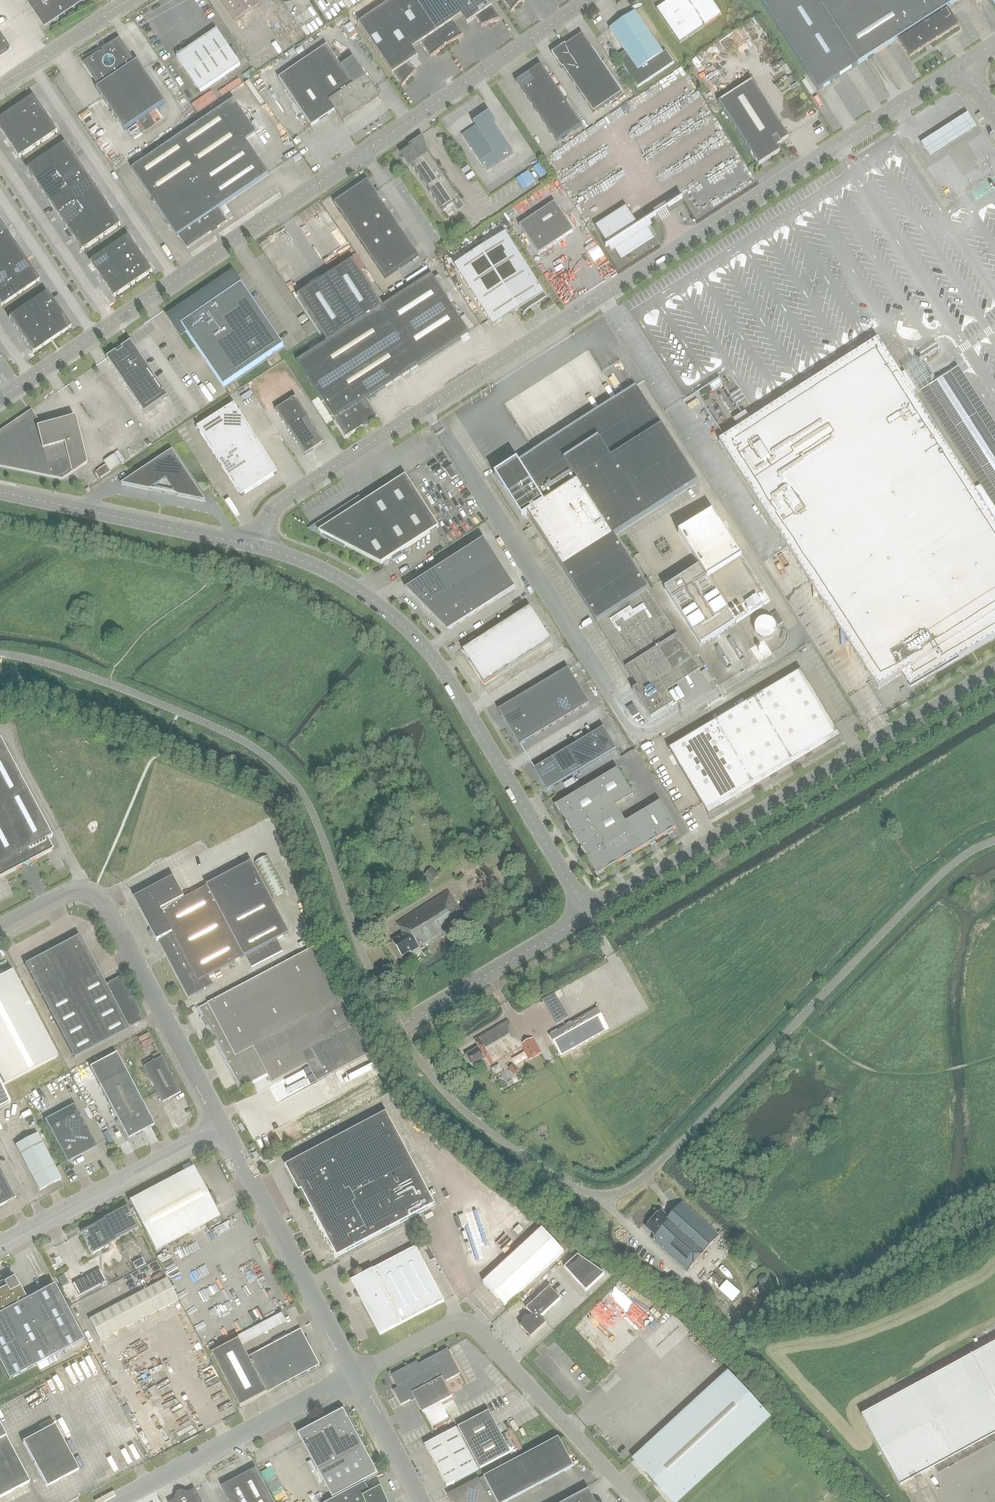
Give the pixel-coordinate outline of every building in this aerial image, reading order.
[(31,10),(40,5),(51,22),(83,0),(25,0),(31,10)] [(235,22),(260,5),(256,0),(220,0),(235,22)] [(384,7),(412,49),(421,43),(430,57),(430,58),(435,54),(438,52),(441,49),(445,46),(444,46),(444,45),(445,45),(415,0),(393,0),(384,7)] [(445,45),(446,44),(447,44),(447,45),(451,42),(454,40),(458,38),(463,35),(453,21),(461,16),(451,0),(415,0),(445,45)] [(461,16),(467,24),(475,18),(481,26),(480,26),(481,27),(491,23),(501,20),(501,19),(500,19),(492,7),(488,0),(451,0),(461,16)] [(511,12),(510,12),(511,13),(512,11),(518,5),(520,1),(522,0),(502,0),(511,12)] [(679,43),(721,15),(712,0),(670,0),(657,9),(679,43)] [(946,8),(959,0),(759,0),(818,91),(898,40),(909,58),(958,27),(946,8)] [(412,49),(384,7),(358,24),(393,74),(401,86),(401,87),(408,79),(411,76),(416,71),(415,71),(409,63),(418,57),(412,49)] [(609,29),(626,53),(618,58),(638,88),(675,63),(667,51),(663,54),(634,12),(609,29)] [(177,58),(200,93),(240,66),(217,31),(177,58)] [(565,45),(551,54),(562,69),(563,68),(593,113),(622,93),(582,35),(566,46),(565,45)] [(7,49),(8,50),(9,49),(0,37),(0,54),(7,49)] [(96,90),(124,131),(166,103),(138,62),(134,64),(119,41),(104,52),(105,54),(101,56),(100,54),(84,65),(99,88),(96,90)] [(327,46),(278,79),(311,127),(335,111),(343,123),(344,123),(377,95),(366,77),(353,59),(341,67),(327,46)] [(556,143),(581,126),(540,66),(515,83),(556,143)] [(752,81),(718,102),(759,165),(780,152),(776,146),(789,138),(752,81)] [(14,110),(22,122),(41,109),(33,97),(14,110)] [(223,108),(132,170),(177,237),(178,236),(187,249),(211,232),(210,231),(216,227),(217,229),(227,222),(219,208),(268,175),(246,141),(256,134),(233,101),(223,108)] [(41,109),(22,122),(30,133),(49,120),(41,109)] [(0,120),(0,129),(4,135),(22,122),(14,110),(0,120)] [(969,113),(923,142),(931,157),(978,127),(969,113)] [(488,117),(475,126),(462,135),(486,172),(513,154),(493,124),(495,122),(494,120),(491,121),(488,117)] [(30,133),(38,145),(57,132),(49,120),(30,133)] [(22,122),(4,135),(11,146),(30,133),(22,122)] [(20,158),(38,145),(30,133),(11,146),(20,158)] [(428,153),(424,148),(426,147),(425,143),(422,144),(422,145),(407,155),(402,158),(402,159),(405,157),(443,212),(453,205),(458,211),(454,204),(460,200),(428,153)] [(46,156),(54,168),(73,155),(65,144),(46,156)] [(81,167),(73,155),(54,168),(62,180),(81,167)] [(35,181),(54,168),(46,156),(27,169),(35,181)] [(89,179),(81,167),(62,180),(70,191),(89,179)] [(43,193),(62,180),(54,168),(35,181),(43,193)] [(97,190),(89,179),(70,191),(78,203),(97,190)] [(51,204),(70,191),(62,180),(43,193),(51,204)] [(367,181),(334,204),(385,279),(418,256),(375,192),(374,190),(367,181)] [(105,202),(97,190),(78,203),(86,215),(105,202)] [(59,216),(78,203),(70,191),(51,204),(59,216)] [(620,258),(653,237),(653,238),(654,237),(647,226),(644,223),(682,198),(682,197),(638,225),(627,209),(626,209),(627,209),(597,228),(596,229),(607,245),(605,246),(606,247),(610,244),(613,248),(620,259),(620,258)] [(113,214),(105,202),(86,215),(94,226),(113,214)] [(67,228),(86,215),(78,203),(59,216),(67,228)] [(573,231),(554,203),(519,226),(538,255),(573,231)] [(121,225),(113,214),(94,226),(102,238),(121,225)] [(75,239),(94,226),(86,215),(67,228),(75,239)] [(102,238),(94,226),(75,239),(83,251),(102,238)] [(505,233),(454,265),(493,326),(518,310),(524,314),(522,317),(523,317),(524,316),(524,314),(525,313),(526,312),(527,311),(528,310),(529,309),(547,298),(534,278),(505,233)] [(0,239),(0,256),(15,246),(7,234),(0,239)] [(136,249),(128,236),(109,249),(117,261),(136,249)] [(0,256),(0,265),(4,270),(23,257),(15,246),(0,256)] [(117,261),(109,249),(90,262),(99,274),(117,261)] [(126,275),(145,262),(136,249),(117,261),(126,275)] [(23,257),(4,270),(12,282),(31,269),(23,257)] [(328,341),(297,362),(345,437),(362,427),(361,425),(368,421),(369,422),(377,417),(367,400),(419,366),(469,334),(431,275),(384,305),(355,260),(299,296),(328,341)] [(117,261),(99,274),(108,288),(126,275),(117,261)] [(152,272),(145,262),(126,275),(133,285),(152,272)] [(31,269),(12,282),(20,294),(39,281),(31,269)] [(4,270),(0,273),(0,290),(12,282),(4,270)] [(203,293),(253,366),(283,346),(233,272),(203,293)] [(126,275),(108,288),(114,298),(133,285),(126,275)] [(12,282),(0,290),(0,305),(1,307),(20,294),(12,282)] [(46,292),(27,305),(35,317),(54,304),(46,292)] [(253,366),(203,293),(173,313),(175,317),(170,320),(176,329),(175,329),(178,334),(184,330),(223,387),(253,366)] [(54,304),(35,317),(45,330),(64,317),(54,304)] [(8,318),(16,330),(35,317),(27,305),(8,318)] [(986,316),(992,324),(994,322),(994,310),(986,316)] [(298,319),(301,324),(308,319),(305,315),(298,319)] [(35,317),(16,330),(26,343),(45,330),(35,317)] [(45,330),(26,343),(32,353),(70,328),(64,317),(45,330)] [(310,322),(302,328),(308,337),(316,331),(310,322)] [(975,323),(965,330),(970,339),(981,332),(975,323)] [(984,497),(977,488),(974,490),(912,393),(918,389),(912,380),(907,371),(900,375),(877,340),(719,441),(878,689),(902,674),(910,687),(994,637),(994,515),(984,497)] [(168,397),(131,342),(107,359),(144,414),(168,397)] [(935,342),(919,352),(924,360),(940,350),(935,342)] [(919,393),(994,509),(994,428),(957,369),(919,393)] [(522,517),(527,514),(596,623),(648,590),(613,537),(698,483),(636,387),(635,387),(636,388),(519,462),(518,463),(496,477),(522,517)] [(298,446),(305,456),(313,450),(311,447),(323,440),(318,433),(296,398),(276,411),(298,446)] [(312,401),(326,424),(332,420),(318,398),(312,401)] [(234,405),(216,417),(227,434),(245,422),(244,421),(240,416),(241,416),(234,405)] [(61,480),(87,463),(82,443),(81,443),(77,430),(78,430),(74,417),(42,426),(31,410),(0,431),(0,467),(61,480)] [(216,417),(197,429),(204,439),(208,444),(207,444),(208,446),(227,434),(216,417)] [(227,434),(237,451),(256,439),(250,429),(249,429),(246,424),(245,422),(227,434)] [(237,451),(227,434),(208,446),(209,448),(210,447),(213,452),(213,453),(219,463),(237,451)] [(267,456),(266,454),(265,455),(262,450),(262,449),(256,439),(237,451),(248,468),(267,456)] [(121,484),(150,490),(166,479),(177,496),(206,502),(172,451),(121,484)] [(229,478),(230,480),(248,468),(237,451),(219,463),(225,473),(226,473),(229,478)] [(259,485),(278,474),(271,463),(270,463),(267,458),(268,458),(267,456),(248,468),(259,485)] [(445,470),(451,480),(459,475),(452,464),(445,470)] [(101,479),(110,472),(106,465),(96,472),(101,479)] [(230,480),(231,481),(235,486),(234,487),(241,497),(259,485),(248,468),(230,480)] [(381,564),(438,527),(405,476),(363,503),(359,497),(358,497),(360,500),(314,529),(345,545),(344,548),(345,546),(381,564)] [(678,534),(700,567),(735,623),(736,623),(770,601),(712,512),(678,534)] [(419,582),(407,590),(412,595),(423,605),(432,615),(442,625),(448,630),(448,631),(497,600),(515,588),(514,587),(510,582),(510,581),(508,577),(507,578),(504,572),(502,568),(501,568),(497,563),(498,562),(496,558),(495,559),(491,553),(492,553),(490,549),(489,549),(485,543),(486,543),(484,541),(484,539),(466,551),(466,552),(463,554),(464,554),(458,558),(458,557),(454,560),(448,564),(448,563),(444,566),(445,566),(439,570),(435,572),(435,573),(429,576),(425,578),(425,579),(420,582),(419,582)] [(735,624),(735,623),(700,567),(699,568),(699,567),(664,589),(701,646),(735,624)] [(692,660),(648,590),(596,623),(637,687),(632,690),(651,719),(674,704),(665,692),(662,694),(655,683),(692,660)] [(496,677),(496,676),(551,641),(530,607),(474,643),(462,650),(484,684),(496,677)] [(777,614),(772,616),(779,626),(783,624),(777,614)] [(754,628),(754,629),(754,630),(754,632),(755,633),(755,634),(756,635),(757,636),(758,637),(759,638),(760,639),(761,640),(762,640),(764,640),(765,640),(766,640),(768,640),(769,640),(770,640),(771,639),(772,638),(773,637),(774,636),(775,635),(776,634),(776,633),(777,632),(777,630),(777,629),(777,628),(777,626),(776,625),(776,624),(775,623),(774,622),(773,621),(772,620),(771,619),(770,619),(769,618),(768,618),(766,618),(765,618),(764,618),(762,618),(761,619),(760,619),(759,620),(758,621),(757,622),(756,623),(755,624),(755,625),(754,626),(754,628)] [(570,691),(578,686),(568,669),(560,674),(570,691)] [(754,788),(756,788),(753,783),(790,761),(793,765),(794,765),(792,760),(838,733),(833,725),(809,685),(808,685),(804,677),(801,670),(729,713),(730,714),(724,717),(723,717),(668,749),(672,755),(673,755),(678,763),(677,763),(701,804),(706,812),(752,784),(754,788)] [(570,691),(560,674),(552,678),(562,696),(570,691)] [(562,696),(552,678),(545,683),(555,700),(562,696)] [(555,700),(545,683),(537,688),(547,705),(555,700)] [(580,708),(588,704),(578,686),(570,691),(580,708)] [(547,705),(537,688),(529,692),(540,709),(547,705)] [(562,696),(573,713),(580,708),(570,691),(562,696)] [(540,709),(529,692),(522,697),(532,714),(540,709)] [(555,700),(565,718),(573,713),(562,696),(555,700)] [(532,714),(522,697),(514,701),(519,710),(524,719),(532,714)] [(547,705),(557,722),(565,718),(555,700),(547,705)] [(514,701),(499,710),(504,719),(519,710),(514,701)] [(540,709),(550,727),(557,722),(547,705),(540,709)] [(639,714),(633,705),(627,709),(632,718),(639,714)] [(532,714),(542,731),(550,727),(540,709),(532,714)] [(519,710),(504,719),(509,728),(524,719),(519,710)] [(529,727),(535,736),(542,731),(532,714),(524,719),(529,727)] [(524,719),(509,728),(514,736),(529,727),(524,719)] [(529,727),(514,736),(520,745),(535,736),(529,727)] [(603,728),(594,733),(607,754),(615,749),(603,728)] [(598,759),(607,754),(594,733),(586,739),(598,759)] [(586,739),(577,744),(590,764),(598,759),(586,739)] [(52,851),(47,840),(52,837),(0,740),(0,878),(52,851)] [(577,744),(569,749),(581,770),(590,764),(577,744)] [(569,749),(560,754),(572,775),(581,770),(569,749)] [(552,759),(558,770),(564,780),(572,775),(560,754),(552,759)] [(534,770),(541,780),(558,770),(552,759),(534,770)] [(556,805),(567,824),(568,823),(572,831),(571,831),(582,849),(583,849),(587,856),(586,857),(597,875),(609,868),(609,867),(614,864),(614,865),(625,859),(624,858),(631,854),(631,855),(650,844),(649,843),(654,840),(655,841),(667,834),(667,833),(672,830),(672,831),(676,828),(675,828),(660,802),(625,822),(616,806),(633,796),(617,769),(556,805)] [(558,770),(541,780),(547,790),(564,780),(558,770)] [(688,808),(682,799),(674,803),(679,813),(688,808)] [(286,891),(268,855),(254,863),(273,898),(286,891)] [(184,897),(173,878),(134,898),(157,941),(170,935),(170,936),(159,942),(160,944),(188,997),(212,984),(207,975),(244,956),(245,957),(251,967),(283,950),(277,940),(289,934),(251,862),(206,886),(207,887),(161,911),(160,910),(184,897)] [(438,875),(430,869),(424,877),(432,883),(438,875)] [(402,935),(392,941),(401,956),(409,951),(410,953),(419,947),(421,950),(466,922),(447,891),(396,922),(398,926),(397,927),(402,935)] [(105,985),(79,936),(25,964),(74,1058),(128,1029),(128,1028),(144,1019),(121,976),(105,985)] [(317,1082),(371,1053),(314,947),(199,1008),(241,1088),(267,1074),(272,1083),(307,1064),(317,1082)] [(427,949),(422,952),(425,957),(430,954),(427,949)] [(10,1103),(1,1086),(3,1085),(57,1057),(12,972),(0,978),(0,1108),(10,1103)] [(592,1011),(549,1035),(561,1057),(587,1042),(604,1032),(592,1011)] [(472,1067),(485,1059),(489,1067),(522,1047),(530,1060),(542,1052),(533,1037),(521,1044),(506,1021),(473,1041),(478,1048),(465,1056),(472,1067)] [(152,1039),(121,1056),(156,1123),(170,1116),(163,1102),(180,1093),(161,1057),(159,1052),(152,1039)] [(137,1134),(154,1125),(118,1055),(91,1069),(105,1096),(120,1125),(119,1125),(127,1140),(138,1135),(137,1134)] [(515,1074),(518,1070),(512,1065),(508,1069),(515,1074)] [(67,1163),(97,1147),(74,1104),(44,1120),(67,1163)] [(386,1112),(288,1164),(337,1257),(435,1205),(386,1112)] [(37,1134),(15,1145),(39,1190),(61,1179),(37,1134)] [(269,1164),(275,1161),(272,1156),(266,1158),(269,1164)] [(157,1249),(206,1223),(208,1229),(222,1221),(193,1167),(131,1200),(130,1200),(129,1201),(155,1251),(157,1250),(157,1249)] [(15,1198),(0,1170),(0,1206),(15,1198)] [(651,1240),(687,1272),(719,1236),(682,1202),(668,1217),(661,1211),(658,1214),(657,1213),(647,1224),(648,1225),(645,1228),(654,1237),(651,1240)] [(96,1224),(81,1232),(93,1254),(107,1246),(106,1244),(138,1227),(128,1207),(127,1206),(103,1219),(104,1221),(101,1223),(102,1225),(97,1227),(96,1224)] [(519,1226),(514,1230),(518,1235),(523,1230),(519,1226)] [(505,1306),(564,1252),(542,1228),(483,1283),(505,1306)] [(380,1335),(444,1301),(416,1247),(351,1281),(380,1335)] [(564,1268),(578,1283),(586,1291),(605,1274),(578,1256),(564,1268)] [(106,1281),(99,1269),(72,1283),(79,1295),(106,1281)] [(759,1286),(756,1288),(760,1293),(765,1289),(763,1286),(763,1284),(766,1283),(768,1280),(766,1277),(763,1276),(760,1277),(758,1280),(759,1283),(759,1286)] [(55,1287),(28,1301),(17,1281),(14,1282),(12,1278),(5,1282),(7,1286),(0,1289),(0,1364),(8,1380),(83,1340),(55,1287)] [(166,1278),(89,1319),(100,1341),(178,1301),(166,1278)] [(722,1288),(735,1301),(744,1292),(731,1279),(722,1288)] [(524,1322),(520,1326),(530,1337),(546,1323),(541,1317),(560,1299),(550,1287),(526,1309),(532,1315),(528,1318),(527,1316),(522,1320),(524,1322)] [(240,1407),(320,1365),(301,1329),(248,1357),(239,1339),(212,1353),(240,1407)] [(862,1416),(900,1486),(994,1434),(994,1343),(862,1416)] [(444,1382),(460,1374),(447,1349),(418,1364),(417,1362),(391,1376),(397,1388),(393,1391),(401,1405),(415,1398),(422,1413),(452,1397),(444,1382)] [(634,1460),(673,1501),(677,1501),(769,1417),(728,1373),(634,1460)] [(378,1474),(343,1410),(298,1434),(332,1498),(378,1474)] [(446,1487),(478,1470),(478,1469),(479,1468),(480,1469),(511,1453),(489,1411),(458,1427),(458,1428),(457,1429),(456,1428),(425,1445),(446,1487)] [(46,1487),(78,1470),(54,1425),(22,1442),(46,1487)] [(29,1483),(5,1438),(0,1428),(0,1498),(29,1483)] [(574,1466),(558,1438),(484,1477),(485,1479),(479,1482),(478,1480),(477,1480),(477,1481),(449,1495),(453,1501),(506,1501),(574,1466)] [(782,1446),(774,1453),(788,1467),(795,1461),(782,1446)] [(774,1453),(767,1459),(780,1474),(788,1467),(774,1453)] [(767,1459),(759,1466),(773,1481),(780,1474),(767,1459)] [(795,1461),(788,1467),(801,1482),(809,1475),(795,1461)] [(759,1466),(752,1473),(765,1488),(773,1481),(759,1466)] [(788,1467),(780,1474),(794,1489),(801,1482),(788,1467)] [(256,1469),(222,1487),(230,1501),(273,1501),(256,1469)] [(752,1473),(745,1480),(758,1494),(765,1488),(752,1473)] [(780,1474),(773,1481),(786,1496),(794,1489),(780,1474)] [(745,1480),(737,1486),(751,1501),(758,1494),(745,1480)] [(765,1488),(779,1501),(786,1496),(773,1481),(765,1488)] [(374,1501),(381,1497),(377,1489),(370,1493),(369,1491),(368,1491),(365,1484),(365,1483),(329,1501),(375,1501),(374,1501)] [(730,1493),(738,1501),(750,1501),(751,1501),(737,1486),(730,1493)] [(758,1494),(765,1501),(779,1501),(765,1488),(758,1494)] [(565,1501),(595,1501),(588,1489),(565,1501)] [(195,1490),(186,1494),(185,1493),(181,1492),(177,1494),(176,1497),(177,1499),(172,1501),(201,1501),(195,1490)] [(722,1500),(724,1501),(738,1501),(730,1493),(722,1500)]
